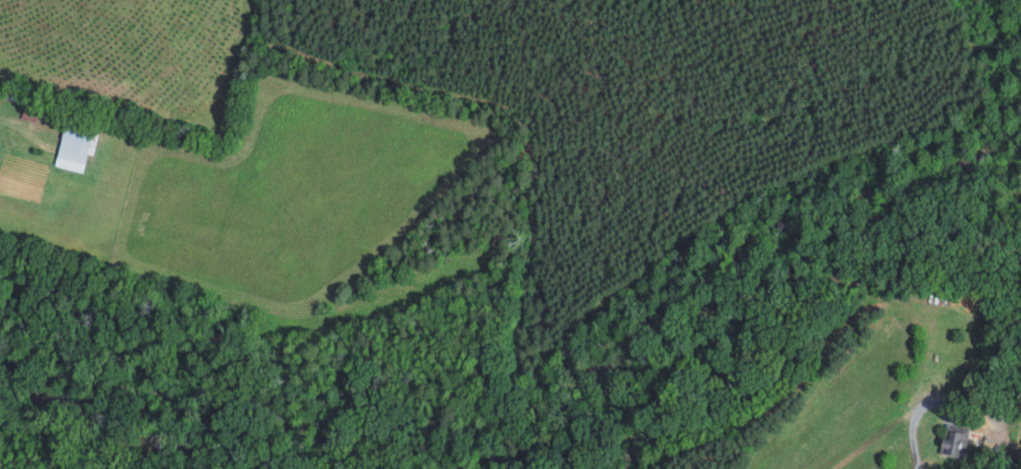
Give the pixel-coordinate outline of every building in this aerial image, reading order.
[(967,456),(970,430),(952,427),(951,437),(944,436),(942,453),(967,456)]
